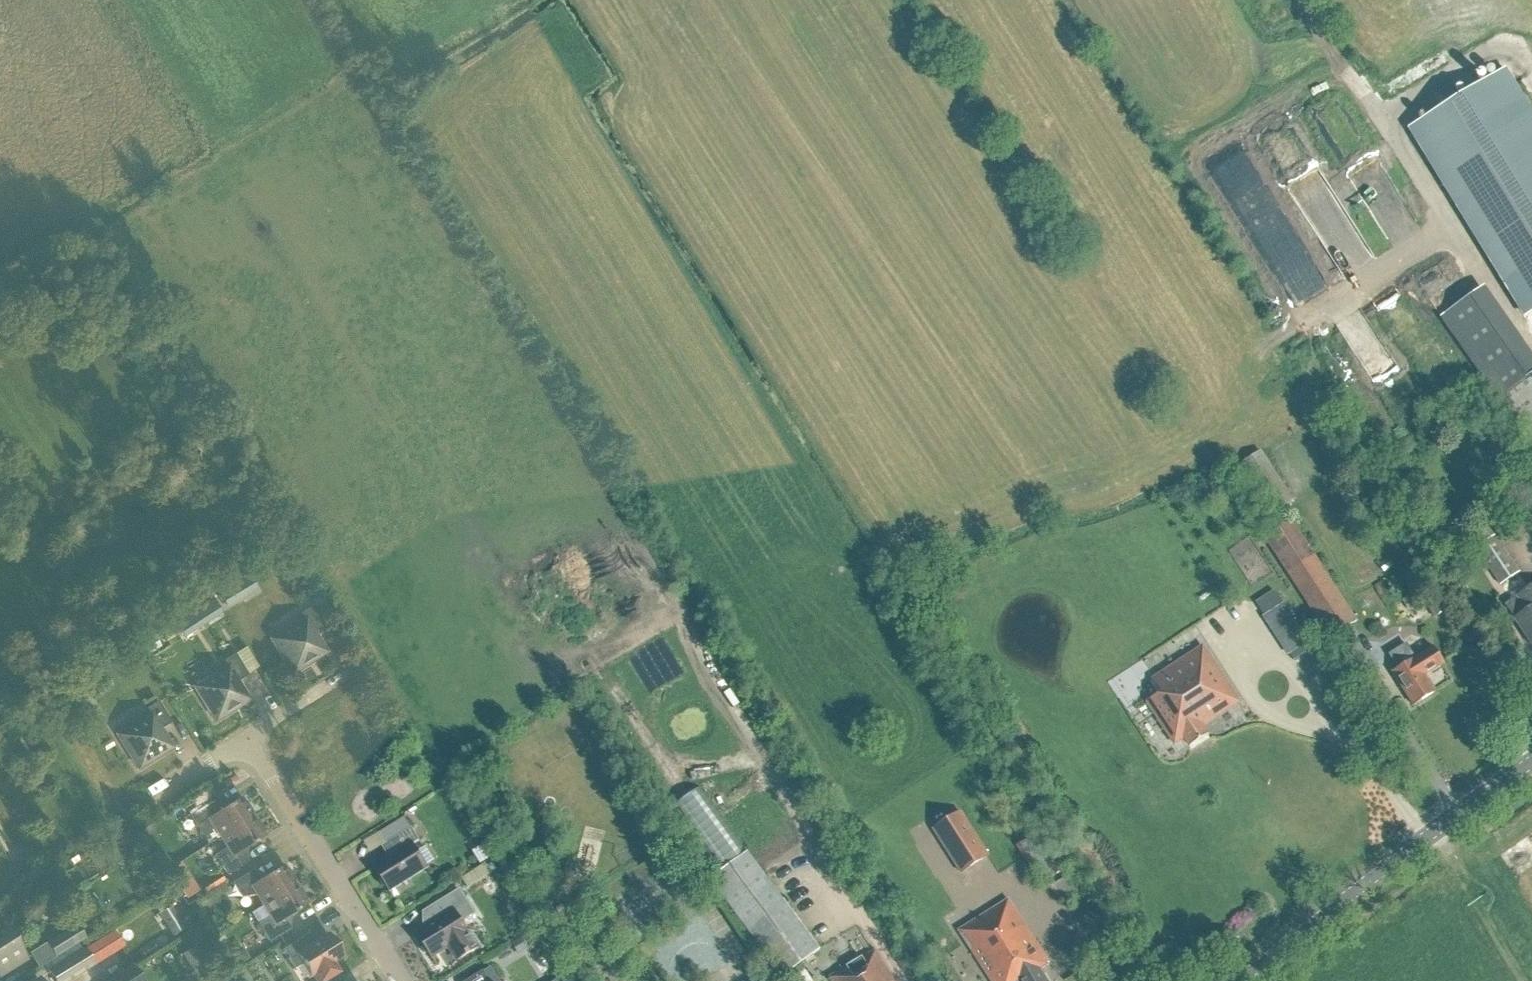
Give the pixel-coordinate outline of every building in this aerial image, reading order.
[(1531,311),(1531,121),(1503,73),(1410,129),(1525,316),(1531,311)] [(1302,126),(1320,118),(1316,109),(1298,117),(1302,126)] [(1251,144),(1263,136),(1255,123),(1243,131),(1251,144)] [(1496,399),(1531,451),(1531,373),(1496,399)] [(1274,512),(1292,501),(1260,451),(1242,462),(1274,512)] [(1329,639),(1356,621),(1291,520),(1264,538),(1329,639)] [(1520,572),(1495,536),(1475,549),(1500,585),(1520,572)] [(234,583),(218,594),(227,607),(243,597),(234,583)] [(1504,605),(1514,619),(1513,619),(1531,645),(1531,586),(1504,605)] [(1273,591),(1255,602),(1264,615),(1281,604),(1273,591)] [(1411,594),(1401,601),(1408,611),(1418,604),(1411,594)] [(210,599),(192,611),(201,625),(220,613),(210,599)] [(292,674),(320,657),(316,651),(322,647),(314,634),(325,628),(312,606),(301,613),(304,619),(271,640),(292,674)] [(1215,719),(1240,702),(1202,644),(1150,678),(1161,695),(1144,706),(1172,747),(1184,739),(1189,746),(1208,734),(1207,732),(1215,727),(1213,725),(1217,722),(1215,719)] [(1424,676),(1443,664),(1432,647),(1413,658),(1405,645),(1390,655),(1398,668),(1392,672),(1413,704),(1434,691),(1424,676)] [(228,667),(194,688),(215,722),(243,705),(239,699),(245,695),(237,682),(248,675),(235,654),(224,661),(228,667)] [(0,683),(0,706),(14,698),(4,681),(0,683)] [(109,682),(92,692),(96,699),(113,689),(109,682)] [(117,735),(138,770),(166,752),(162,746),(168,742),(160,730),(171,723),(158,702),(147,708),(150,715),(117,735)] [(697,788),(671,807),(719,873),(744,854),(697,788)] [(210,802),(189,815),(208,845),(220,838),(253,817),(241,798),(217,812),(210,802)] [(988,856),(959,812),(932,830),(961,874),(988,856)] [(214,856),(220,865),(226,875),(248,862),(241,851),(265,836),(253,817),(220,838),(226,849),(214,856)] [(389,858),(374,867),(388,890),(426,866),(412,844),(419,840),(405,818),(380,834),(385,843),(381,846),(389,858)] [(1063,866),(1039,831),(1019,845),(1043,880),(1063,866)] [(479,848),(472,852),(480,865),(487,860),(490,858),(482,846),(479,848)] [(189,854),(177,860),(193,889),(205,883),(189,854)] [(253,870),(231,883),(241,898),(255,895),(262,906),(295,885),(283,865),(259,880),(253,870)] [(258,926),(262,932),(269,943),(290,930),(284,919),(308,904),(295,885),(262,906),(270,919),(258,926)] [(430,957),(448,946),(457,960),(477,948),(460,921),(473,913),(459,890),(423,913),(431,925),(416,934),(430,957)] [(178,914),(188,910),(181,896),(171,900),(178,914)] [(1032,938),(1007,900),(958,930),(991,980),(1016,980),(1017,980),(1046,980),(1038,969),(1048,963),(1032,938)] [(788,908),(750,936),(781,977),(819,950),(788,908)] [(45,945),(53,958),(82,940),(74,927),(45,945)] [(25,960),(6,931),(0,935),(0,975),(25,960)] [(309,975),(310,974),(315,980),(324,980),(328,978),(337,973),(330,962),(340,956),(327,936),(317,942),(311,932),(283,949),(295,969),(302,964),(309,975)] [(83,949),(82,948),(47,971),(53,980),(69,980),(94,966),(93,964),(114,951),(104,935),(83,949)] [(748,946),(740,957),(753,967),(761,956),(748,946)] [(181,955),(196,978),(208,971),(193,947),(181,955)] [(241,948),(224,958),(231,969),(248,959),(241,948)] [(831,980),(893,980),(874,950),(829,977),(831,980)] [(490,967),(468,980),(499,980),(490,967)] [(134,970),(116,980),(141,980),(134,970)]
